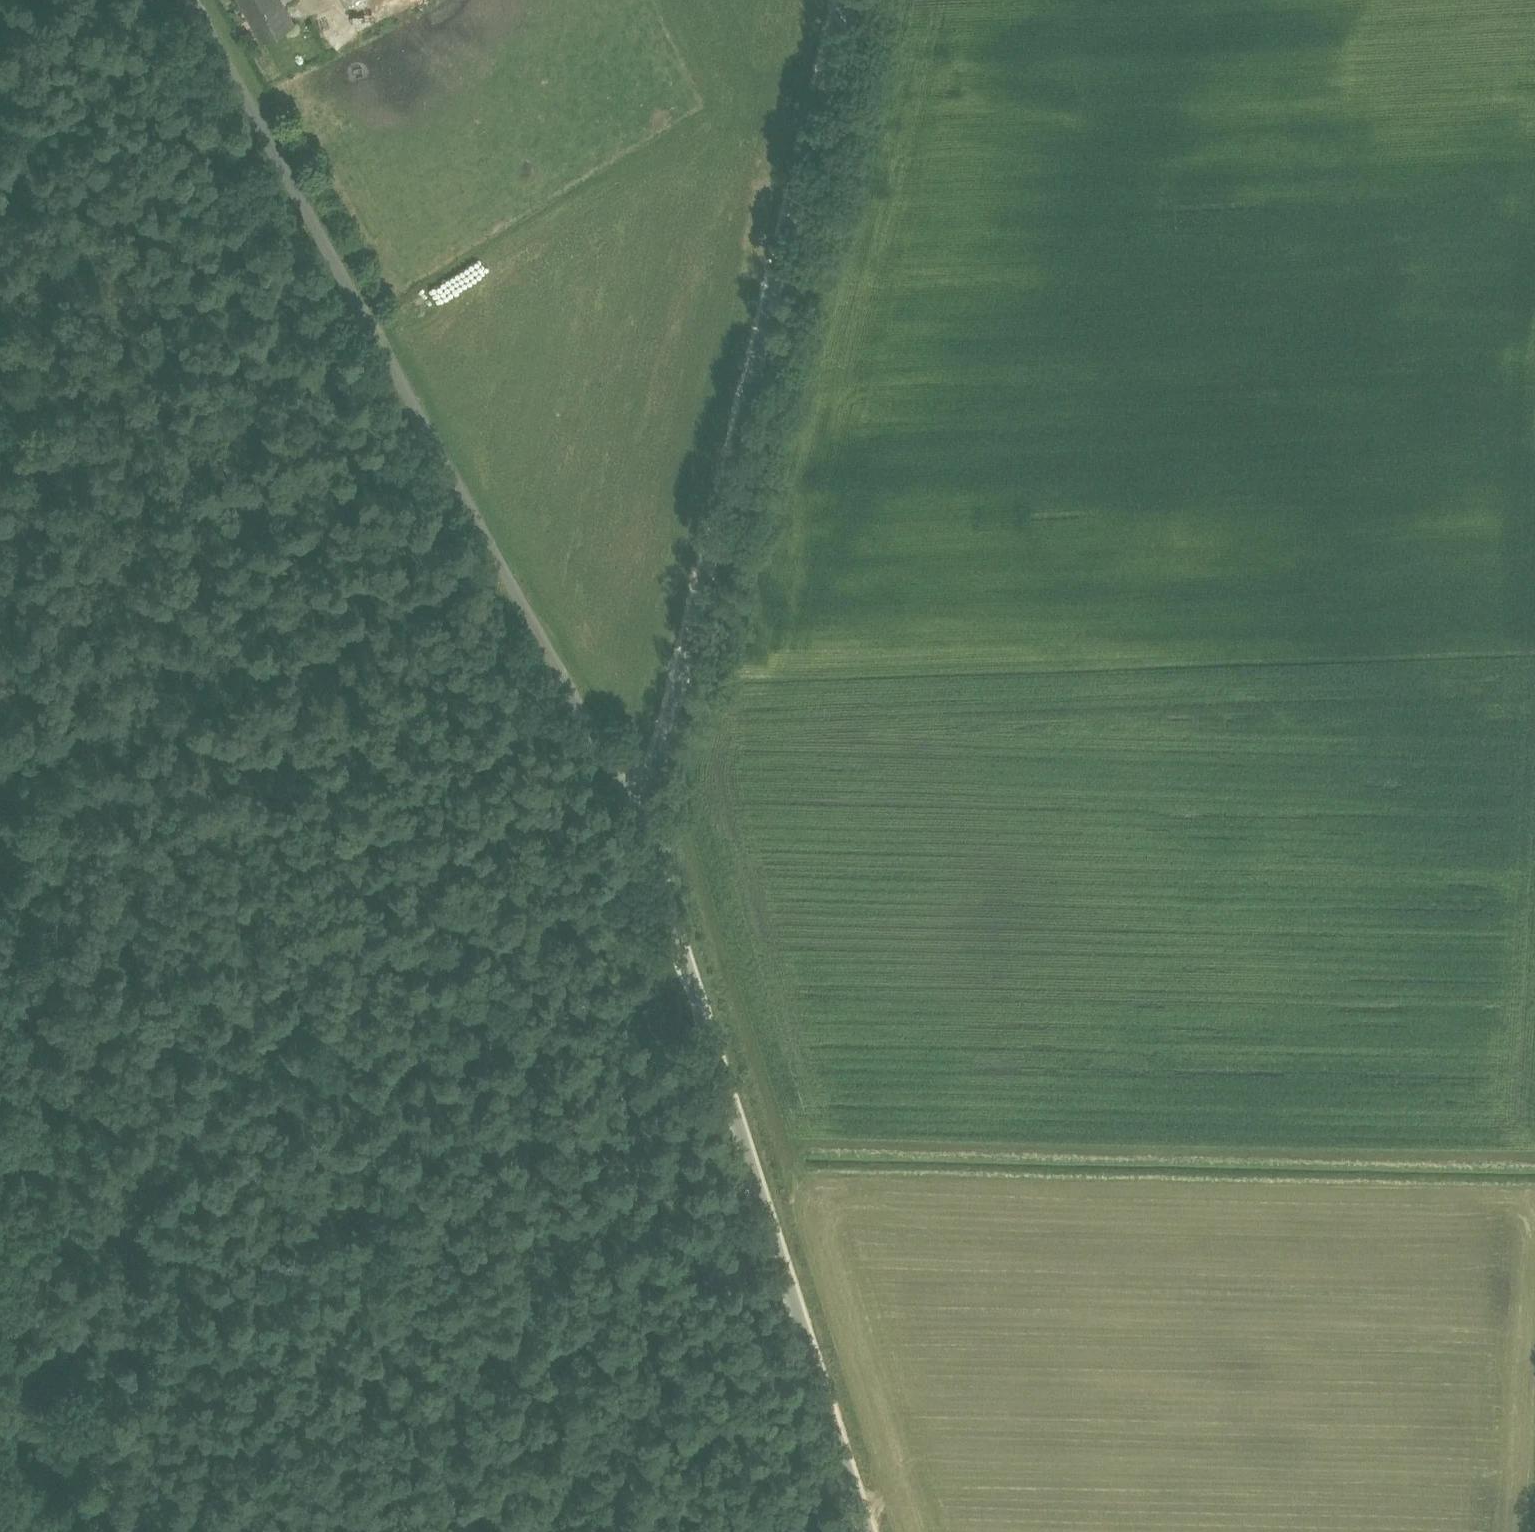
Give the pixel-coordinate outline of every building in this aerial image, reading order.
[(264,39),(294,23),(284,3),(282,0),(243,0),(264,39)]
